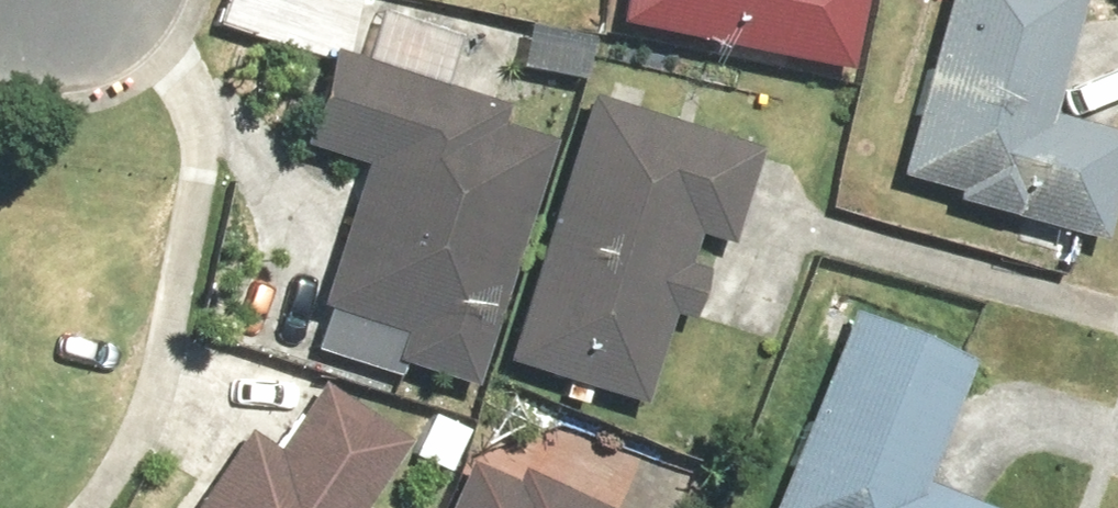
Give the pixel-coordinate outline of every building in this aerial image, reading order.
[(614,13),(852,64),(866,0),(617,0),(614,13)] [(899,170),(955,185),(951,200),(1099,241),(1117,173),(1117,128),(1053,110),(1083,0),(946,0),(899,170)] [(526,19),(520,60),(584,70),(591,29),(526,19)] [(472,376),(550,133),(502,118),(508,101),(325,43),(296,133),(367,156),(306,344),(396,373),(402,353),(472,376)] [(762,141),(590,87),(505,356),(646,400),(675,308),(687,312),(703,260),(691,256),(700,229),(731,239),(762,141)] [(849,305),(766,507),(998,507),(922,476),(972,354),(849,305)] [(405,438),(315,381),(275,443),(245,424),(192,507),(360,507),(405,438)] [(471,420),(430,401),(409,446),(450,465),(471,420)] [(518,463),(512,477),(469,458),(446,507),(616,507),(518,463)]
